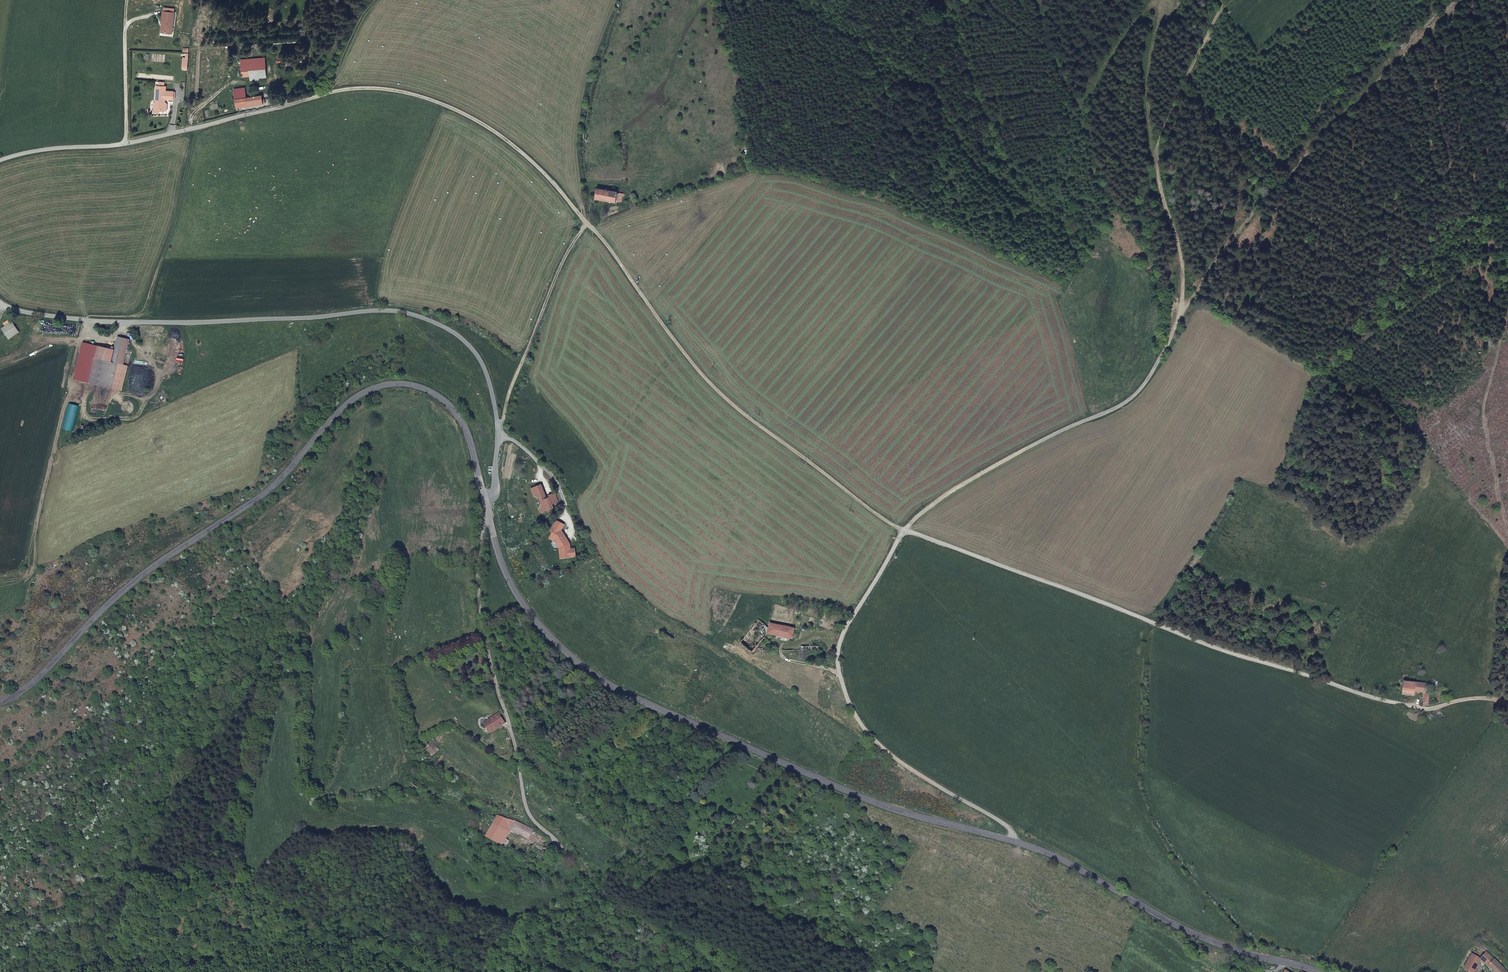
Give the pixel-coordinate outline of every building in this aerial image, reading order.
[(174,8),(162,8),(162,20),(163,20),(164,20),(164,29),(173,29),(174,8)] [(240,59),(241,69),(248,69),(264,68),(264,57),(240,59)] [(264,76),(264,68),(248,69),(249,76),(249,79),(257,79),(257,77),(264,76)] [(161,108),(167,108),(168,101),(167,100),(168,97),(174,97),(174,89),(167,89),(167,84),(165,84),(165,80),(160,79),(159,83),(157,83),(157,100),(159,100),(159,108),(161,108)] [(260,94),(252,95),(246,96),(235,97),(236,107),(261,103),(260,94)] [(617,193),(596,190),(594,200),(615,203),(615,202),(617,193)] [(11,321),(0,328),(7,338),(17,332),(11,321)] [(83,343),(74,380),(94,385),(122,391),(127,366),(123,365),(129,340),(118,337),(114,350),(99,346),(83,343)] [(80,406),(69,404),(63,430),(74,432),(80,406)] [(547,500),(542,486),(532,490),(534,498),(540,501),(542,506),(540,510),(542,515),(554,510),(553,506),(559,504),(555,495),(549,497),(550,499),(547,500)] [(562,559),(577,557),(576,549),(572,549),(572,545),(570,545),(568,542),(569,542),(564,532),(562,531),(565,526),(559,522),(556,524),(551,532),(554,534),(552,536),(558,539),(563,548),(562,548),(563,551),(562,551),(562,559)] [(758,618),(740,641),(752,651),(754,649),(769,632),(791,637),(794,626),(769,621),(768,625),(758,618)] [(1425,692),(1426,687),(1426,683),(1404,681),(1403,689),(1402,694),(1414,696),(1415,691),(1422,693),(1421,702),(1427,702),(1427,692),(1425,692)] [(504,720),(498,712),(485,722),(491,731),(504,720)] [(427,776),(419,770),(410,781),(418,787),(427,776)] [(508,817),(498,813),(491,827),(487,836),(499,842),(500,841),(504,843),(505,841),(508,837),(513,829),(538,843),(540,844),(542,839),(541,838),(533,833),(534,829),(529,826),(510,817),(508,817)] [(543,835),(534,829),(533,833),(541,838),(543,835)] [(1470,971),(1479,971),(1483,967),(1479,964),(1481,961),(1494,971),(1507,971),(1486,952),(1482,955),(1475,950),(1464,968),(1470,971)]
